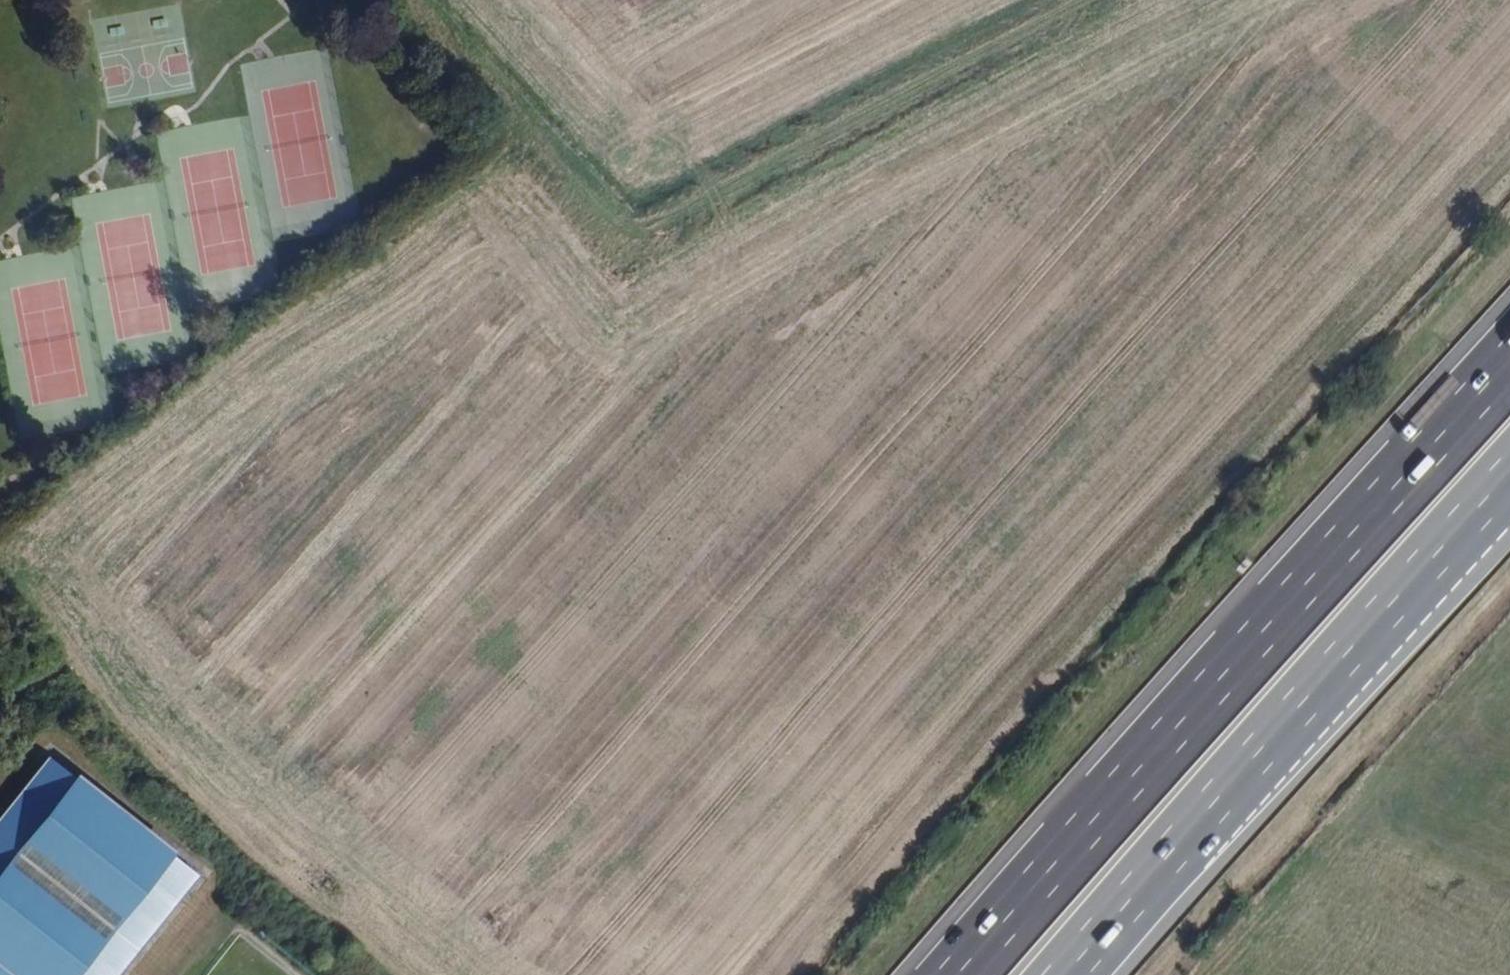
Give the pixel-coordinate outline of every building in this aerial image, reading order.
[(61,940),(146,835),(49,758),(0,820),(0,974),(31,974),(61,940)] [(146,835),(61,940),(31,974),(113,974),(194,874),(146,835)]
